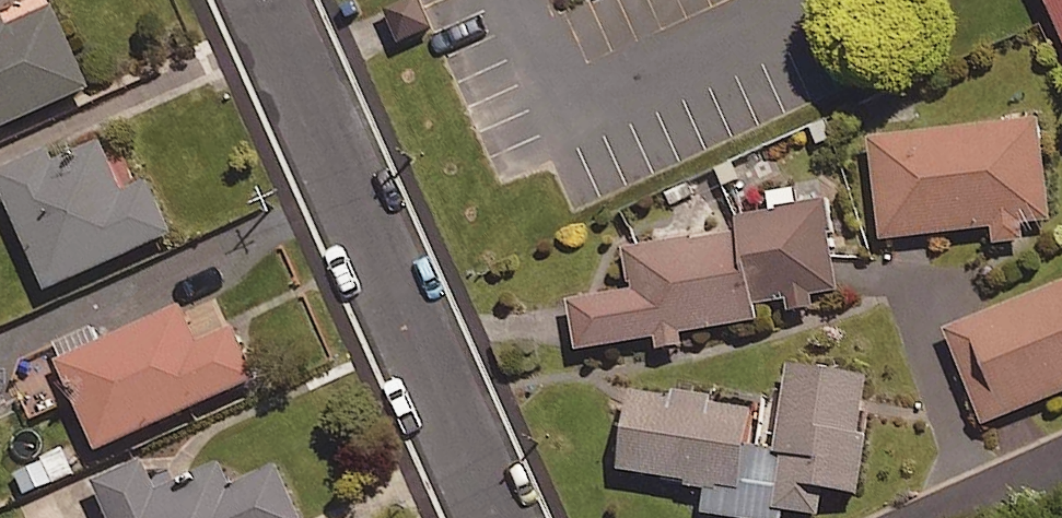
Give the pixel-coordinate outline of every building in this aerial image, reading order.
[(1061,48),(1061,0),(1040,0),(1061,48)] [(58,16),(13,36),(4,15),(0,17),(0,140),(95,97),(58,16)] [(1044,127),(875,146),(887,248),(999,235),(1001,251),(1030,248),(1028,231),(1056,227),(1044,127)] [(105,150),(60,171),(54,157),(0,182),(0,189),(52,301),(177,243),(153,191),(129,202),(105,150)] [(783,219),(743,225),(745,239),(757,315),(792,309),(794,320),(818,316),(816,302),(843,298),(833,241),(837,240),(832,206),(782,213),(783,219)] [(757,315),(745,239),(700,247),(699,242),(628,255),(636,299),(574,310),(583,359),(663,345),(665,356),(686,353),(684,340),(760,330),(757,315)] [(951,338),(990,433),(1061,404),(1061,293),(951,338)] [(205,352),(188,314),(63,370),(103,459),(261,388),(238,337),(205,352)] [(795,372),(781,462),(791,464),(783,517),(791,517),(826,517),(830,498),(866,504),(875,446),(866,444),(875,385),(795,372)] [(759,421),(636,403),(624,480),(747,498),(759,421)] [(284,474),(236,495),(226,473),(164,501),(150,469),(98,493),(109,517),(304,517),(284,474)] [(55,495),(21,511),(24,517),(66,517),(55,495)]
